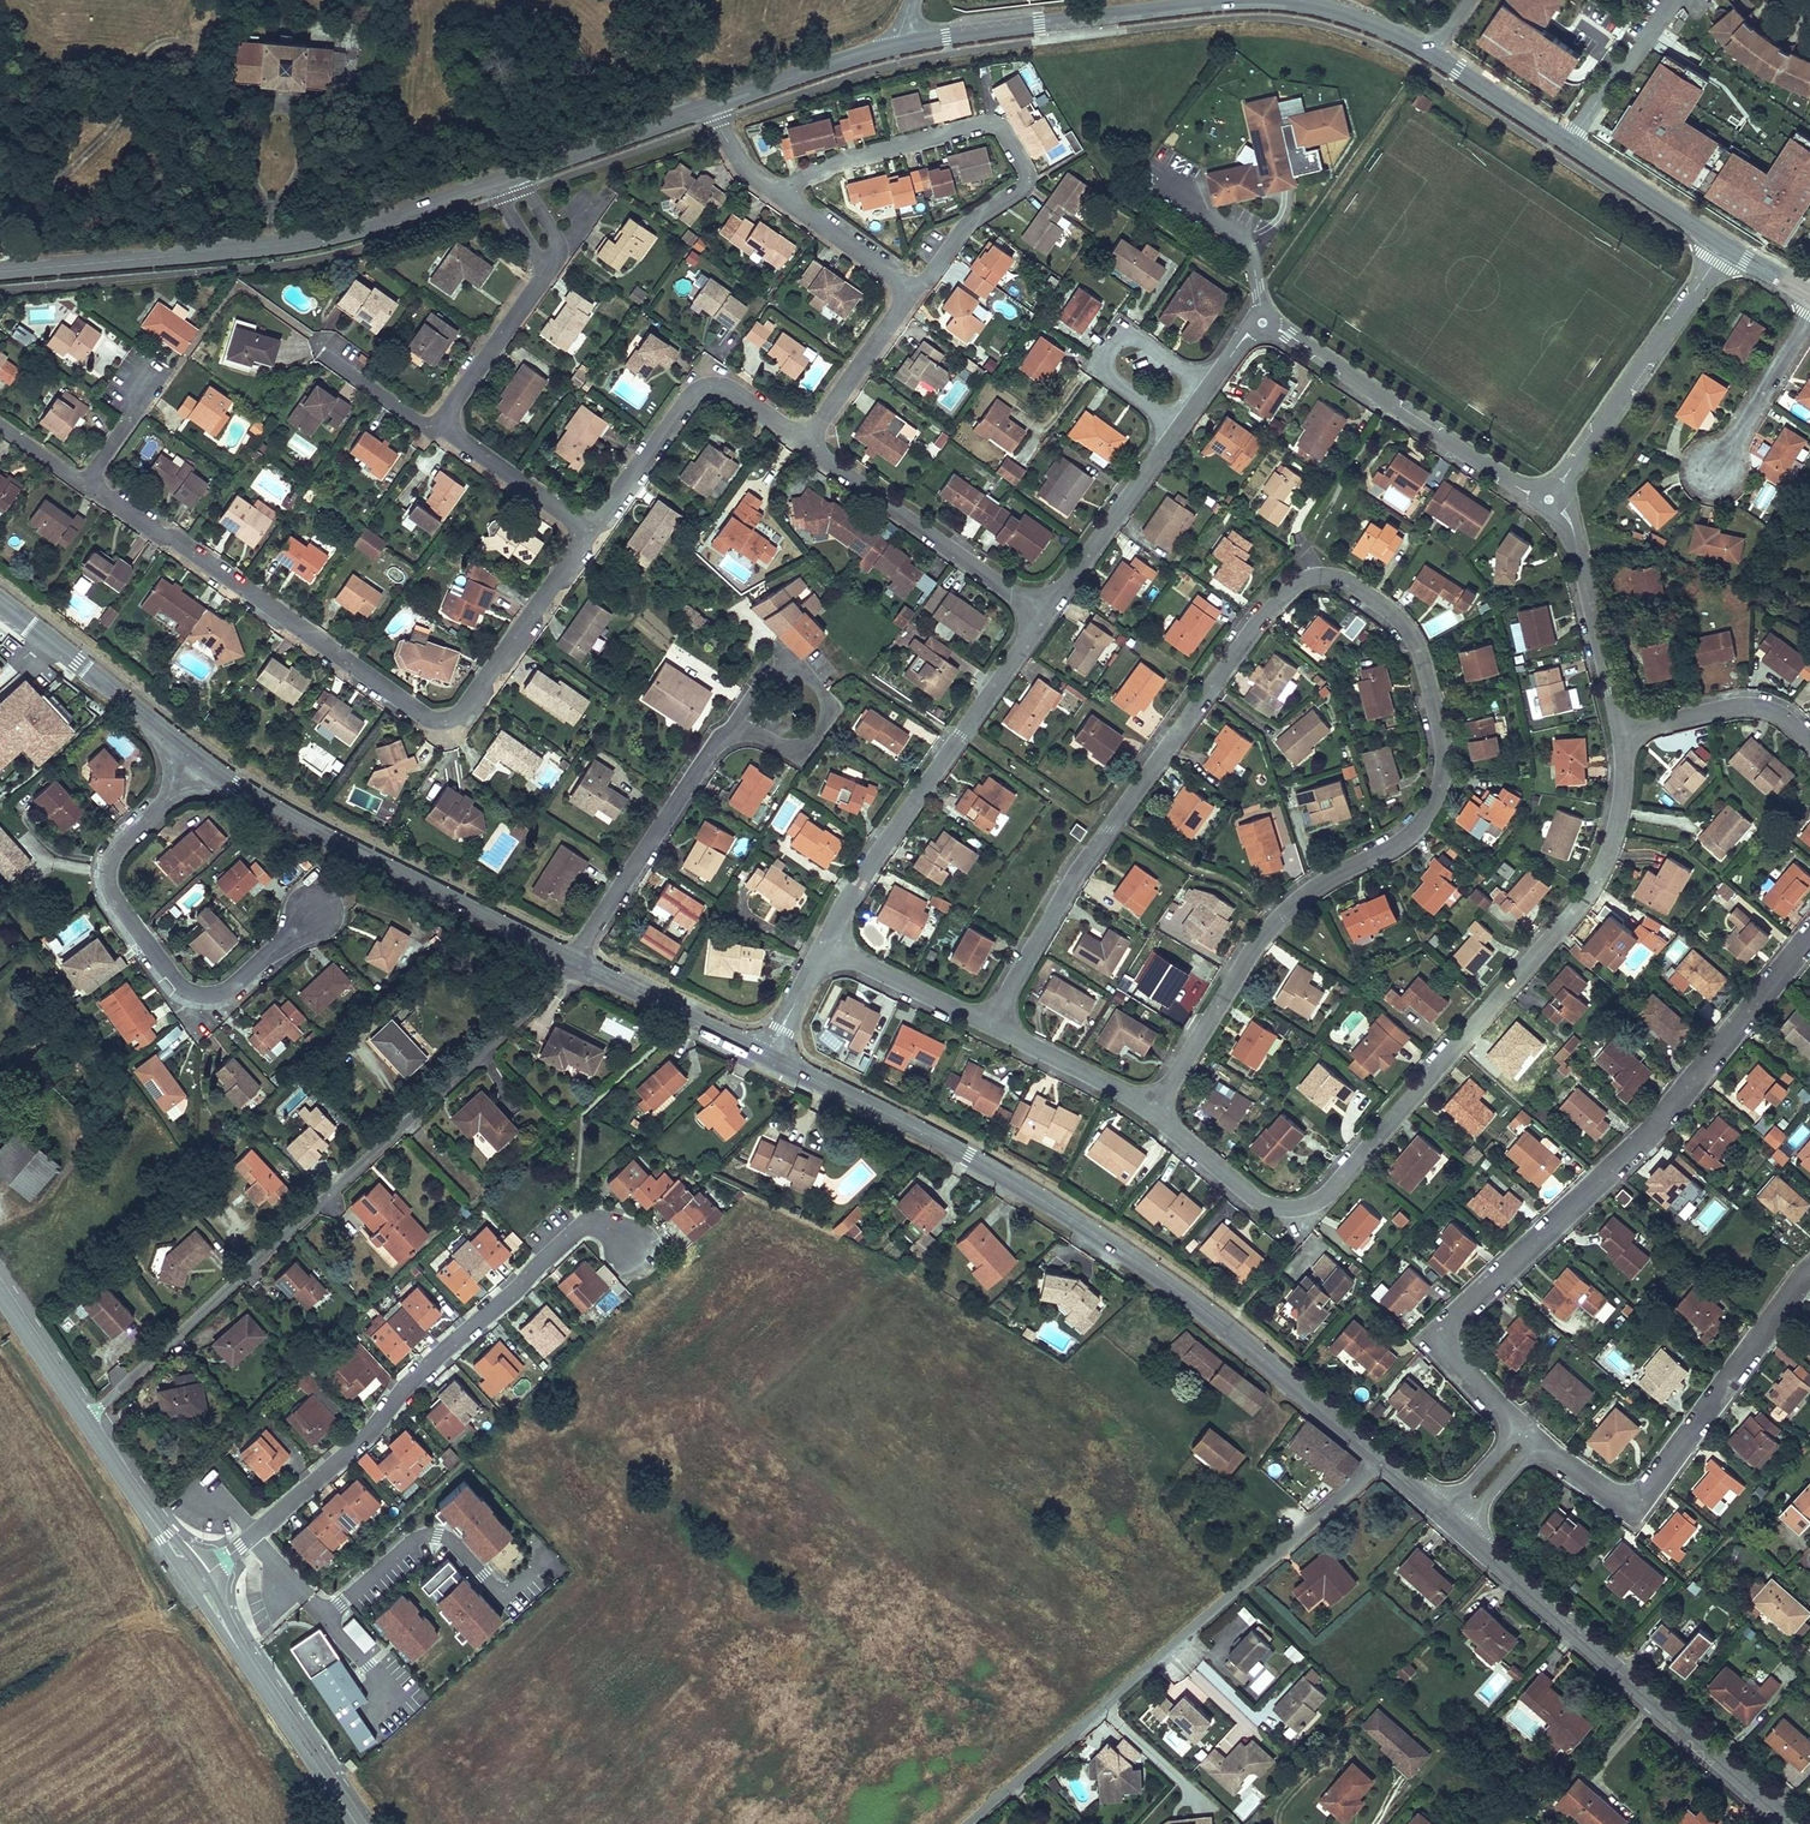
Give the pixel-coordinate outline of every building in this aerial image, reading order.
[(1453,45),(1561,118),(1642,9),(1626,0),(1483,0),(1453,45)] [(1805,53),(1786,45),(1770,34),(1754,21),(1738,4),(1716,24),(1721,31),(1729,40),(1748,56),(1775,74),(1797,83),(1809,89),(1809,55),(1805,53)] [(1681,17),(1672,29),(1678,32),(1686,20),(1681,17)] [(240,38),(235,80),(329,90),(333,49),(307,46),(308,40),(260,35),(259,40),(240,38)] [(344,64),(344,52),(333,51),(333,63),(344,64)] [(1666,53),(1614,133),(1787,245),(1809,210),(1809,139),(1799,132),(1770,176),(1686,121),(1711,82),(1666,53)] [(1012,71),(988,85),(1029,155),(1053,140),(1037,113),(1030,117),(1021,103),(1029,98),(1012,71)] [(885,97),(893,128),(967,109),(958,78),(929,85),(933,99),(915,103),(911,90),(885,97)] [(1418,96),(1412,106),(1426,115),(1432,105),(1418,96)] [(1278,128),(1271,99),(1241,106),(1256,164),(1204,177),(1211,207),(1235,201),(1255,196),(1253,187),(1260,186),(1265,184),(1268,183),(1270,181),(1273,179),(1274,176),(1277,170),(1277,165),(1277,160),(1286,158),(1291,179),(1320,172),(1314,150),(1303,153),(1301,148),(1345,137),(1337,107),(1286,119),(1288,126),(1278,128)] [(778,138),(782,154),(841,141),(839,136),(870,129),(864,101),(844,105),(846,116),(835,118),(837,123),(829,125),(827,117),(785,126),(788,136),(778,138)] [(1288,126),(1286,119),(1277,121),(1278,128),(1288,126)] [(882,172),(843,182),(848,200),(857,198),(860,209),(890,201),(890,204),(912,198),(910,190),(927,185),(929,194),(951,188),(947,173),(957,170),(959,180),(989,172),(982,145),(943,155),(944,160),(883,176),(882,172)] [(1286,158),(1277,160),(1277,165),(1277,170),(1274,176),(1273,179),(1270,181),(1268,183),(1265,184),(1260,186),(1263,194),(1293,187),(1291,179),(1286,158)] [(678,214),(690,223),(707,203),(713,194),(706,189),(710,184),(713,180),(705,173),(698,182),(689,175),(692,171),(680,162),(675,168),(668,168),(664,174),(665,181),(660,187),(670,195),(675,189),(681,194),(689,200),(683,208),(678,214)] [(1017,237),(1039,252),(1057,226),(1050,221),(1059,207),(1067,212),(1086,186),(1063,170),(1017,237)] [(714,208),(724,194),(710,184),(706,189),(713,194),(707,203),(714,208)] [(681,194),(675,201),(683,208),(689,200),(681,194)] [(626,214),(610,237),(606,234),(594,252),(616,267),(627,252),(631,255),(640,242),(644,245),(653,233),(626,214)] [(778,265),(793,243),(758,219),(755,222),(746,215),(731,237),(751,251),(754,248),(778,265)] [(1065,230),(1079,244),(1087,236),(1072,222),(1065,230)] [(692,244),(697,234),(687,230),(682,240),(692,244)] [(452,236),(426,274),(447,289),(459,271),(474,281),(487,261),(452,236)] [(697,237),(693,247),(702,251),(707,241),(697,237)] [(995,274),(1009,255),(986,239),(967,266),(975,272),(981,277),(987,269),(995,274)] [(1140,245),(1134,253),(1116,240),(1101,261),(1100,263),(1142,292),(1157,271),(1147,263),(1153,254),(1140,245)] [(635,258),(644,245),(640,242),(631,255),(635,258)] [(684,260),(694,266),(700,256),(690,250),(684,260)] [(839,281),(841,277),(823,264),(811,280),(803,274),(800,278),(827,299),(826,302),(843,314),(857,295),(839,281)] [(984,299),(994,285),(981,277),(975,272),(965,286),(984,299)] [(1190,273),(1178,289),(1181,292),(1193,275),(1190,273)] [(394,298),(370,281),(367,286),(350,274),(334,296),(351,308),(353,305),(366,314),(370,308),(381,316),(394,298)] [(1178,289),(1154,319),(1162,326),(1178,305),(1191,315),(1181,329),(1190,336),(1198,327),(1195,324),(1200,317),(1206,322),(1216,309),(1212,307),(1216,302),(1214,300),(1219,293),(1206,284),(1203,287),(1195,281),(1198,278),(1193,275),(1181,292),(1178,289)] [(708,276),(694,298),(716,312),(713,316),(731,328),(746,305),(728,294),(730,291),(708,276)] [(554,316),(542,333),(563,348),(588,313),(584,309),(591,300),(570,285),(562,297),(565,300),(554,316)] [(640,303),(647,292),(635,285),(628,295),(640,303)] [(969,313),(977,300),(956,286),(941,308),(953,316),(945,328),(964,341),(972,329),(977,333),(983,322),(969,313)] [(1093,308),(1070,291),(1048,321),(1070,338),(1077,328),(1074,326),(1082,316),(1085,319),(1093,308)] [(1225,298),(1219,293),(1214,300),(1216,302),(1212,307),(1216,309),(1225,298)] [(351,308),(334,296),(330,301),(347,314),(350,310),(373,328),(381,316),(370,308),(366,314),(353,305),(351,308)] [(169,307),(154,297),(140,316),(169,338),(167,341),(176,348),(193,324),(182,317),(188,309),(175,299),(169,307)] [(694,298),(692,302),(713,316),(716,312),(694,298)] [(1191,315),(1178,305),(1174,310),(1187,320),(1191,315)] [(322,325),(332,331),(344,312),(334,306),(322,325)] [(429,310),(405,344),(428,359),(445,334),(450,337),(456,328),(429,310)] [(538,331),(542,333),(554,316),(550,314),(538,331)] [(1745,314),(1725,348),(1745,360),(1766,326),(1745,314)] [(169,338),(140,316),(137,320),(167,341),(169,338)] [(220,360),(247,368),(250,355),(270,361),(277,336),(251,328),(253,321),(233,316),(231,322),(235,323),(226,354),(222,353),(220,360)] [(1198,327),(1190,336),(1193,338),(1206,322),(1200,317),(1195,324),(1198,327)] [(55,318),(40,341),(56,352),(59,347),(75,359),(95,331),(78,319),(71,329),(55,318)] [(760,344),(769,331),(754,320),(745,333),(760,344)] [(235,323),(231,322),(222,353),(226,354),(235,323)] [(18,324),(9,335),(25,346),(33,334),(18,324)] [(667,366),(679,349),(650,329),(638,346),(637,348),(625,364),(636,371),(642,362),(646,365),(652,355),(657,359),(667,366)] [(805,346),(805,345),(782,329),(769,348),(790,362),(789,364),(786,369),(796,376),(810,357),(802,351),(805,346)] [(1190,336),(1181,329),(1174,335),(1186,344),(1193,338),(1190,336)] [(432,362),(450,337),(445,334),(428,359),(432,362)] [(1052,365),(1058,356),(1035,340),(1012,371),(1034,387),(1044,374),(1042,372),(1049,363),(1052,365)] [(936,363),(943,354),(923,341),(911,359),(906,356),(894,374),(910,386),(917,377),(933,387),(946,369),(936,363)] [(4,381),(15,365),(1,356),(4,352),(0,349),(0,378),(4,381)] [(361,354),(358,358),(365,363),(368,359),(361,354)] [(657,359),(652,355),(646,365),(642,362),(636,371),(644,377),(657,359)] [(988,357),(983,367),(992,372),(997,362),(988,357)] [(501,408),(515,417),(543,377),(520,361),(501,387),(505,390),(495,404),(501,408)] [(577,384),(583,376),(573,369),(567,377),(577,384)] [(1279,388),(1260,374),(1246,394),(1239,389),(1233,399),(1259,417),(1279,388)] [(1705,374),(1678,418),(1696,428),(1710,406),(1717,394),(1721,397),(1727,388),(1705,374)] [(204,380),(193,395),(186,390),(173,408),(184,416),(186,413),(189,408),(207,421),(217,407),(220,408),(228,398),(204,380)] [(303,389),(284,416),(300,427),(316,403),(322,407),(330,412),(338,418),(348,402),(334,392),(333,393),(314,380),(306,391),(303,389)] [(49,430),(57,435),(74,411),(77,413),(83,404),(58,386),(52,394),(50,392),(35,413),(52,425),(49,430)] [(1809,390),(1806,388),(1800,397),(1809,403),(1809,389),(1809,390)] [(1715,409),(1721,397),(1717,394),(1710,406),(1715,409)] [(577,446),(581,450),(605,417),(579,399),(564,420),(567,422),(551,444),(569,457),(577,446)] [(891,461),(904,443),(881,427),(893,410),(877,399),(852,434),(891,461)] [(1000,422),(1006,412),(990,402),(974,425),(989,436),(985,442),(1005,455),(1019,434),(1000,422)] [(316,403),(300,427),(306,431),(322,407),(316,403)] [(206,427),(220,408),(217,407),(207,421),(189,408),(186,413),(206,427)] [(501,408),(492,420),(506,430),(515,417),(501,408)] [(1311,409),(1288,442),(1309,456),(1332,423),(1311,409)] [(333,424),(338,418),(330,412),(325,419),(333,424)] [(1104,461),(1120,442),(1081,412),(1070,426),(1076,431),(1072,436),(1104,461)] [(32,418),(49,430),(52,425),(35,413),(32,418)] [(1249,440),(1214,417),(1202,435),(1226,452),(1222,459),(1219,463),(1228,470),(1249,440)] [(259,436),(265,425),(255,419),(249,429),(259,436)] [(1785,426),(1760,466),(1773,474),(1778,467),(1785,471),(1805,438),(1785,426)] [(393,452),(360,428),(345,448),(368,464),(379,472),(393,452)] [(1226,452),(1202,435),(1197,442),(1222,459),(1226,452)] [(716,445),(707,438),(692,459),(689,457),(678,474),(690,482),(706,493),(712,485),(705,481),(714,467),(726,475),(737,458),(728,452),(731,447),(720,440),(716,445)] [(259,451),(250,445),(244,452),(253,459),(259,451)] [(1380,488),(1385,479),(1408,494),(1423,471),(1411,463),(1408,466),(1398,459),(1401,455),(1392,449),(1376,473),(1370,481),(1380,488)] [(170,492),(186,504),(203,480),(187,470),(190,465),(179,459),(175,465),(156,453),(147,466),(159,474),(156,478),(173,488),(170,492)] [(1011,488),(1021,474),(1001,460),(991,474),(1011,488)] [(1065,463),(1062,467),(1053,460),(1040,478),(1049,485),(1049,486),(1038,502),(1059,517),(1087,479),(1065,463)] [(376,476),(379,472),(368,464),(365,468),(376,476)] [(159,474),(147,466),(145,470),(156,478),(159,474)] [(433,504),(429,510),(423,506),(414,499),(406,511),(430,528),(438,517),(462,484),(449,475),(437,466),(430,475),(434,477),(428,485),(431,487),(424,498),(427,500),(433,504)] [(1274,473),(1268,470),(1255,490),(1260,494),(1248,512),(1269,526),(1281,507),(1273,502),(1284,486),(1289,489),(1297,477),(1279,466),(1274,473)] [(1778,467),(1773,474),(1780,479),(1785,471),(1778,467)] [(1,504),(14,484),(0,475),(0,503),(1,504)] [(990,516),(994,510),(947,475),(933,494),(980,529),(990,516)] [(1645,479),(1629,494),(1658,524),(1674,509),(1645,479)] [(313,489),(305,484),(298,494),(305,499),(313,489)] [(749,485),(741,497),(716,532),(734,544),(737,539),(757,553),(768,537),(750,525),(745,521),(755,507),(764,495),(749,485)] [(845,544),(860,523),(830,502),(821,503),(821,497),(808,488),(801,496),(789,497),(790,513),(800,513),(804,524),(813,531),(823,529),(845,544)] [(1448,489),(1431,512),(1438,518),(1450,526),(1466,538),(1483,514),(1471,505),(1468,509),(1461,504),(1463,500),(1448,489)] [(234,493),(217,517),(235,530),(237,527),(252,538),(267,518),(250,505),(234,493)] [(41,494),(26,516),(36,522),(55,535),(58,530),(67,536),(82,513),(72,507),(69,512),(41,494)] [(1172,494),(1166,503),(1176,510),(1182,501),(1172,494)] [(250,505),(267,518),(273,510),(256,498),(250,505)] [(1136,533),(1164,553),(1189,519),(1176,510),(1166,503),(1161,499),(1136,533)] [(423,506),(429,510),(433,504),(427,500),(423,506)] [(634,545),(653,558),(682,516),(660,500),(646,521),(650,523),(634,545)] [(1471,505),(1463,500),(1461,504),(1468,509),(1471,505)] [(760,511),(755,507),(745,521),(750,525),(760,511)] [(1044,537),(1016,518),(1008,529),(990,516),(980,529),(980,530),(989,537),(987,540),(996,546),(999,543),(1008,550),(1011,546),(1028,559),(1044,537)] [(521,532),(501,518),(493,530),(487,532),(491,545),(498,544),(507,551),(510,546),(527,557),(540,538),(524,528),(521,532)] [(1450,526),(1438,518),(1435,522),(1446,531),(1450,526)] [(1366,521),(1350,544),(1363,553),(1365,551),(1369,545),(1379,551),(1375,557),(1383,563),(1390,552),(1382,546),(1392,532),(1394,528),(1381,519),(1375,527),(1366,521)] [(650,523),(646,521),(630,542),(634,545),(650,523)] [(55,535),(36,522),(33,527),(52,539),(55,535)] [(1698,522),(1692,549),(1738,559),(1743,536),(1718,531),(1707,529),(1708,524),(1698,522)] [(875,534),(860,523),(845,544),(860,555),(873,538),(875,534)] [(382,538),(362,524),(351,539),(371,553),(382,538)] [(248,543),(252,538),(237,527),(235,530),(234,532),(248,543)] [(64,541),(67,536),(58,530),(55,535),(64,541)] [(325,552),(305,538),(303,541),(288,531),(272,554),(289,565),(292,561),(310,574),(325,552)] [(1492,549),(1489,582),(1506,584),(1511,556),(1516,555),(1525,542),(1507,531),(1492,549)] [(491,545),(487,532),(483,532),(487,547),(491,545)] [(1382,546),(1390,552),(1400,537),(1392,532),(1382,546)] [(867,566),(882,545),(873,538),(860,555),(853,566),(862,573),(867,566)] [(737,539),(734,544),(753,558),(757,553),(737,539)] [(1228,568),(1237,554),(1215,539),(1203,557),(1203,558),(1212,564),(1203,578),(1225,593),(1237,575),(1228,568)] [(1363,553),(1350,544),(1347,548),(1361,558),(1363,553)] [(898,563),(901,559),(882,545),(867,566),(889,582),(904,593),(916,576),(898,563)] [(1379,551),(1369,545),(1365,551),(1375,557),(1379,551)] [(1011,546),(1008,550),(1005,553),(1023,566),(1028,559),(1011,546)] [(90,576),(97,574),(114,586),(126,570),(124,559),(114,553),(110,557),(95,547),(86,549),(78,561),(88,568),(85,574),(90,576)] [(457,593),(449,614),(472,622),(479,603),(485,605),(493,585),(492,585),(481,580),(486,567),(474,558),(467,575),(460,594),(457,593)] [(1130,559),(1123,568),(1116,563),(1110,571),(1114,574),(1105,586),(1101,583),(1091,597),(1115,614),(1138,581),(1142,584),(1150,573),(1130,559)] [(88,568),(78,561),(78,568),(85,574),(88,568)] [(292,561),(289,565),(307,578),(310,574),(292,561)] [(1470,596),(1420,562),(1404,585),(1428,602),(1436,591),(1450,602),(1445,609),(1451,613),(1463,608),(1470,596)] [(1659,599),(1650,562),(1622,569),(1626,584),(1629,583),(1632,595),(1627,596),(1629,606),(1659,599)] [(401,581),(405,573),(392,567),(388,574),(401,581)] [(486,567),(481,580),(492,585),(496,574),(486,567)] [(382,593),(350,571),(333,595),(342,601),(344,598),(355,606),(367,614),(382,593)] [(204,606),(158,574),(138,602),(151,611),(157,603),(179,618),(181,615),(192,622),(201,610),(204,606)] [(752,603),(777,629),(800,607),(809,616),(821,604),(799,575),(752,603)] [(904,593),(889,582),(884,590),(898,600),(904,593)] [(934,590),(920,611),(967,642),(981,621),(934,590)] [(445,612),(449,614),(457,593),(453,592),(445,612)] [(1188,633),(1193,636),(1210,612),(1187,596),(1169,621),(1166,619),(1154,636),(1175,652),(1188,633)] [(679,597),(674,602),(681,607),(685,602),(679,597)] [(344,598),(342,601),(353,609),(355,606),(344,598)] [(591,598),(565,637),(588,652),(614,614),(591,598)] [(98,618),(105,623),(116,609),(108,604),(98,618)] [(1514,609),(1521,646),(1550,641),(1548,631),(1541,632),(1539,619),(1544,619),(1541,604),(1514,609)] [(692,605),(686,613),(699,624),(705,616),(692,605)] [(209,616),(212,612),(204,606),(201,610),(209,616)] [(800,607),(777,629),(811,664),(833,642),(809,616),(800,607)] [(899,630),(910,615),(900,608),(889,623),(899,630)] [(209,616),(201,610),(192,622),(189,626),(186,632),(194,638),(197,634),(211,643),(217,660),(241,651),(233,631),(230,632),(225,622),(212,612),(209,616)] [(1058,664),(1076,677),(1105,635),(1100,631),(1105,623),(1090,612),(1077,630),(1080,632),(1058,664)] [(1313,612),(1294,636),(1313,652),(1332,628),(1313,612)] [(181,615),(179,618),(189,626),(192,622),(181,615)] [(1726,629),(1688,637),(1694,665),(1711,661),(1710,658),(1721,655),(1722,659),(1732,657),(1726,629)] [(397,663),(417,671),(418,666),(406,661),(400,645),(404,634),(399,633),(392,653),(397,663)] [(1188,633),(1175,652),(1179,655),(1193,636),(1188,633)] [(445,675),(455,650),(424,638),(421,642),(404,634),(400,645),(406,661),(418,666),(417,671),(428,674),(429,670),(445,675)] [(1808,659),(1777,635),(1760,657),(1773,667),(1776,663),(1785,670),(1781,675),(1790,681),(1808,659)] [(588,652),(565,637),(559,644),(582,660),(588,652)] [(920,647),(940,662),(948,652),(927,637),(920,647)] [(1670,674),(1661,638),(1633,644),(1635,653),(1639,652),(1642,662),(1638,663),(1642,680),(1670,674)] [(947,678),(952,670),(940,662),(920,647),(914,642),(908,650),(914,655),(899,676),(931,700),(937,691),(931,686),(941,674),(947,678)] [(1487,644),(1456,649),(1458,662),(1456,662),(1457,668),(1466,666),(1468,679),(1492,675),(1487,644)] [(1289,664),(1268,649),(1242,686),(1264,701),(1289,664)] [(271,653),(257,673),(275,685),(277,681),(296,694),(309,674),(291,661),(289,665),(271,653)] [(664,662),(642,695),(687,725),(705,697),(677,679),(681,674),(664,662)] [(1377,669),(1375,662),(1351,669),(1353,675),(1348,677),(1360,716),(1360,717),(1383,710),(1376,687),(1373,688),(1368,672),(1377,669)] [(1154,680),(1131,664),(1106,701),(1124,713),(1136,695),(1141,698),(1153,681),(1154,680)] [(1466,666),(1457,668),(1459,680),(1468,679),(1466,666)] [(1527,674),(1535,714),(1558,710),(1553,690),(1549,669),(1527,674)] [(555,685),(535,670),(522,688),(542,703),(545,698),(565,712),(566,712),(575,719),(588,702),(558,681),(555,685)] [(709,692),(681,674),(677,679),(705,697),(709,692)] [(937,691),(947,678),(941,674),(931,686),(937,691)] [(1030,680),(998,727),(1019,741),(1051,694),(1030,680)] [(277,681),(275,685),(293,697),(296,694),(277,681)] [(25,684),(23,682),(0,703),(0,708),(25,684)] [(14,753),(12,750),(23,739),(42,760),(72,732),(66,725),(67,723),(46,700),(43,703),(38,698),(25,684),(0,708),(0,766),(14,753)] [(322,709),(317,716),(348,737),(362,717),(346,705),(332,696),(334,692),(327,687),(315,704),(322,709)] [(1553,690),(1558,710),(1565,708),(1561,688),(1553,690)] [(348,702),(334,692),(332,696),(346,705),(348,702)] [(46,700),(67,723),(71,719),(50,696),(46,700)] [(545,698),(542,703),(562,717),(565,712),(545,698)] [(1268,741),(1284,760),(1302,744),(1325,724),(1308,704),(1291,719),(1297,726),(1290,732),(1287,729),(1280,736),(1277,733),(1268,741)] [(904,739),(864,710),(850,730),(866,742),(871,736),(894,753),(904,739)] [(1095,763),(1113,738),(1082,715),(1066,736),(1086,751),(1083,755),(1095,763)] [(1463,759),(1491,754),(1484,718),(1453,724),(1455,732),(1461,731),(1463,741),(1460,741),(1463,759)] [(1297,726),(1291,719),(1277,733),(1280,736),(1287,729),(1290,732),(1297,726)] [(1207,732),(1213,736),(1222,725),(1216,721),(1207,732)] [(484,778),(499,757),(528,777),(543,755),(500,725),(485,748),(486,748),(472,769),(484,778)] [(1244,743),(1222,725),(1213,736),(1201,753),(1203,755),(1196,765),(1214,779),(1220,770),(1222,771),(1244,743)] [(395,734),(374,743),(380,762),(375,764),(368,778),(389,789),(394,779),(399,782),(407,767),(406,763),(414,760),(410,750),(402,753),(395,734)] [(23,739),(12,750),(14,753),(21,746),(37,764),(42,760),(23,739)] [(1745,739),(1728,757),(1751,777),(1755,772),(1773,788),(1788,770),(1770,754),(1763,762),(1761,759),(1763,756),(1745,739)] [(1548,741),(1549,783),(1573,782),(1572,771),(1572,759),(1577,759),(1577,740),(1548,741)] [(1308,750),(1302,744),(1284,760),(1283,760),(1289,766),(1308,750)] [(1352,752),(1365,799),(1388,792),(1385,783),(1390,781),(1380,744),(1352,752)] [(1656,786),(1675,802),(1699,775),(1690,768),(1700,758),(1684,744),(1676,753),(1681,758),(1665,776),(1656,786)] [(1681,758),(1676,753),(1660,772),(1665,776),(1681,758)] [(92,759),(76,773),(105,805),(114,798),(113,790),(119,789),(119,778),(111,775),(119,767),(111,757),(107,760),(104,754),(95,762),(92,759)] [(592,759),(568,794),(590,809),(593,805),(603,812),(608,803),(616,809),(624,798),(604,784),(612,772),(592,759)] [(335,760),(331,769),(340,773),(344,764),(335,760)] [(741,779),(739,783),(744,786),(755,769),(748,765),(739,777),(741,779)] [(1346,779),(1357,776),(1354,765),(1343,768),(1346,779)] [(725,803),(747,818),(771,780),(755,769),(744,786),(739,783),(725,803)] [(863,789),(826,773),(816,795),(835,804),(837,799),(855,807),(858,801),(870,806),(876,792),(864,786),(863,789)] [(961,790),(948,808),(975,827),(982,817),(988,809),(995,814),(1009,793),(984,776),(978,786),(970,796),(965,793),(961,790)] [(1333,778),(1286,792),(1289,804),(1299,801),(1305,821),(1320,817),(1319,812),(1326,810),(1327,813),(1341,809),(1333,778)] [(394,779),(389,789),(395,791),(399,782),(394,779)] [(79,810),(53,781),(31,801),(42,813),(47,809),(62,825),(79,810)] [(444,782),(423,811),(430,816),(440,815),(453,824),(452,831),(481,826),(476,807),(466,799),(469,795),(461,790),(459,791),(444,782)] [(970,796),(978,786),(972,782),(965,793),(970,796)] [(1205,805),(1177,784),(1160,805),(1165,809),(1158,819),(1181,837),(1205,805)] [(1463,800),(1449,818),(1470,835),(1482,819),(1493,828),(1509,808),(1507,806),(1514,798),(1514,797),(1515,795),(1507,788),(1505,791),(1501,787),(1495,796),(1485,788),(1475,800),(1470,806),(1463,800)] [(590,809),(568,794),(565,798),(587,813),(590,809)] [(1468,795),(1463,800),(1470,806),(1475,800),(1468,795)] [(1727,799),(1701,829),(1706,834),(1733,804),(1727,799)] [(384,800),(378,814),(387,818),(393,803),(384,800)] [(608,803),(603,812),(611,817),(616,809),(608,803)] [(1694,837),(1718,859),(1751,821),(1733,804),(1706,834),(1701,829),(1694,837)] [(1343,816),(1341,809),(1327,813),(1326,810),(1319,812),(1320,817),(1322,822),(1343,816)] [(1546,809),(1532,853),(1558,861),(1571,817),(1546,809)] [(839,843),(820,830),(816,835),(801,824),(804,820),(796,814),(784,831),(792,837),(787,844),(802,855),(803,853),(808,847),(826,860),(839,843)] [(440,815),(430,816),(452,831),(453,824),(440,815)] [(513,816),(506,825),(517,833),(524,824),(513,816)] [(1272,857),(1259,816),(1229,825),(1235,845),(1243,843),(1249,864),(1252,863),(1255,874),(1272,869),(1268,858),(1272,857)] [(982,817),(975,827),(982,832),(989,821),(982,817)] [(701,835),(682,867),(707,882),(724,853),(719,850),(728,834),(704,820),(697,833),(701,835)] [(1075,822),(1068,832),(1080,840),(1087,830),(1075,822)] [(10,882),(32,860),(0,827),(0,871),(10,882)] [(965,847),(937,828),(928,841),(924,848),(918,844),(904,865),(927,881),(941,860),(946,863),(952,867),(965,847)] [(167,878),(175,886),(218,846),(202,829),(193,838),(188,832),(168,850),(172,854),(161,864),(170,874),(167,878)] [(733,837),(728,834),(719,850),(724,853),(733,837)] [(923,837),(918,844),(924,848),(928,841),(923,837)] [(1243,843),(1235,845),(1241,866),(1249,864),(1243,843)] [(563,844),(532,891),(544,898),(548,892),(559,899),(574,877),(579,869),(582,871),(588,861),(563,844)] [(161,864),(172,854),(168,850),(165,847),(151,861),(158,867),(161,864)] [(821,867),(826,860),(808,847),(803,853),(821,867)] [(971,852),(965,847),(952,867),(958,871),(971,852)] [(1402,895),(1423,913),(1445,886),(1437,878),(1444,871),(1424,855),(1419,861),(1421,863),(1426,867),(1416,879),(1402,895)] [(240,858),(214,881),(233,902),(259,878),(265,885),(273,877),(256,857),(247,866),(240,858)] [(1667,892),(1672,895),(1687,871),(1665,857),(1654,876),(1651,881),(1646,878),(1634,897),(1655,910),(1667,892)] [(801,887),(760,858),(740,886),(752,895),(757,888),(771,898),(786,908),(801,887)] [(941,860),(927,881),(932,884),(946,863),(941,860)] [(1764,898),(1785,916),(1792,908),(1789,906),(1799,895),(1802,897),(1809,888),(1809,874),(1796,862),(1764,898)] [(1426,867),(1421,863),(1411,875),(1416,879),(1426,867)] [(158,867),(167,878),(170,874),(161,864),(158,867)] [(1126,864),(1103,898),(1119,908),(1125,899),(1132,904),(1149,879),(1126,864)] [(1517,910),(1541,883),(1520,865),(1498,891),(1500,893),(1493,901),(1500,907),(1506,901),(1517,910)] [(1651,881),(1654,876),(1645,871),(1631,896),(1634,897),(1646,878),(1651,881)] [(574,877),(559,899),(564,902),(578,879),(574,877)] [(705,906),(666,880),(654,899),(674,912),(672,915),(675,917),(691,928),(705,906)] [(1739,892),(1727,881),(1720,890),(1732,900),(1739,892)] [(922,914),(899,900),(903,894),(889,885),(873,910),(897,925),(895,928),(908,936),(922,914)] [(1477,909),(1484,901),(1469,887),(1462,895),(1477,909)] [(1192,913),(1181,929),(1205,945),(1219,925),(1212,921),(1217,914),(1225,902),(1207,890),(1187,888),(1186,889),(1179,899),(1189,906),(1194,898),(1199,902),(1192,913)] [(1373,934),(1369,927),(1390,917),(1377,892),(1357,901),(1359,906),(1335,917),(1343,934),(1349,946),(1373,934)] [(1660,914),(1672,895),(1667,892),(1655,910),(1660,914)] [(944,901),(931,895),(926,904),(939,911),(944,901)] [(780,916),(786,908),(771,898),(765,905),(780,916)] [(1359,906),(1357,901),(1333,913),(1335,917),(1359,906)] [(1506,901),(1500,907),(1511,917),(1517,910),(1506,901)] [(1770,933),(1738,904),(1729,915),(1743,928),(1728,945),(1745,961),(1770,933)] [(216,961),(239,939),(207,905),(197,915),(207,926),(194,938),(216,961)] [(1175,925),(1181,929),(1192,913),(1186,909),(1175,925)] [(897,925),(873,910),(869,916),(893,931),(895,928),(897,925)] [(1212,921),(1219,925),(1223,919),(1217,914),(1212,921)] [(1457,925),(1464,931),(1444,954),(1465,972),(1485,948),(1475,939),(1484,929),(1467,914),(1457,925)] [(1657,924),(1642,915),(1635,927),(1640,930),(1650,937),(1657,924)] [(1585,948),(1608,967),(1633,938),(1628,935),(1607,916),(1595,930),(1598,933),(1585,948)] [(664,934),(681,944),(691,928),(675,917),(664,934)] [(370,956),(390,966),(407,932),(391,924),(382,940),(379,939),(370,956)] [(963,924),(945,958),(968,971),(987,937),(963,924)] [(609,933),(615,937),(620,928),(614,925),(609,933)] [(651,943),(658,931),(648,925),(641,937),(651,943)] [(1097,945),(1106,929),(1101,926),(1092,942),(1097,945)] [(1635,927),(1628,935),(1633,938),(1640,930),(1635,927)] [(1076,933),(1064,952),(1103,974),(1123,939),(1106,929),(1097,945),(1092,942),(1076,933)] [(1598,933),(1595,930),(1582,945),(1585,948),(1598,933)] [(658,931),(651,943),(674,956),(681,944),(664,934),(658,931)] [(94,935),(61,959),(77,982),(78,981),(111,957),(94,935)] [(992,940),(987,937),(968,971),(974,974),(992,940)] [(55,952),(62,948),(56,938),(49,942),(55,952)] [(211,966),(216,961),(194,938),(189,943),(211,966)] [(1146,941),(1142,949),(1157,958),(1161,950),(1146,941)] [(761,946),(710,942),(707,970),(728,972),(728,967),(759,969),(761,946)] [(1729,981),(1694,950),(1672,975),(1687,988),(1693,982),(1712,999),(1729,981)] [(118,952),(111,957),(78,981),(88,994),(127,965),(118,952)] [(1150,958),(1134,982),(1159,998),(1165,989),(1168,991),(1171,987),(1164,983),(1171,972),(1150,958)] [(333,961),(302,989),(321,1010),(352,982),(333,961)] [(1287,961),(1263,998),(1273,1004),(1275,1002),(1279,995),(1302,1010),(1315,990),(1297,979),(1302,971),(1287,961)] [(1582,980),(1564,963),(1547,982),(1557,991),(1553,996),(1548,1001),(1559,1011),(1568,1019),(1583,1004),(1571,993),(1582,980)] [(1178,976),(1171,972),(1164,983),(1171,987),(1178,976)] [(1089,1002),(1046,974),(1030,999),(1039,1005),(1043,999),(1077,1021),(1089,1002)] [(1440,1000),(1410,974),(1393,993),(1384,985),(1375,996),(1391,1010),(1401,999),(1424,1019),(1440,1000)] [(126,979),(100,997),(130,1039),(158,1018),(151,1008),(147,1011),(131,989),(133,988),(126,979)] [(1557,991),(1547,982),(1542,987),(1553,996),(1557,991)] [(854,1044),(874,1004),(841,987),(837,994),(833,992),(824,1010),(850,1024),(842,1038),(854,1044)] [(1279,995),(1275,1002),(1297,1017),(1302,1010),(1279,995)] [(1691,1028),(1653,995),(1638,1012),(1675,1046),(1691,1028)] [(1559,1011),(1548,1001),(1540,1010),(1551,1020),(1559,1011)] [(305,1031),(280,1003),(254,1026),(258,1030),(251,1036),(263,1051),(289,1028),(297,1037),(305,1031)] [(1151,1034),(1111,1009),(1092,1040),(1112,1053),(1119,1041),(1139,1053),(1151,1034)] [(1404,1032),(1377,1010),(1361,1030),(1362,1031),(1344,1054),(1366,1072),(1384,1049),(1388,1052),(1404,1032)] [(1786,1039),(1809,1058),(1809,1028),(1803,1022),(1807,1017),(1798,1011),(1783,1030),(1789,1035),(1786,1039)] [(941,1037),(898,1015),(882,1047),(892,1052),(897,1043),(929,1059),(941,1037)] [(1223,1049),(1246,1064),(1266,1032),(1240,1015),(1236,1023),(1239,1025),(1243,1028),(1236,1039),(1231,1036),(1223,1049)] [(387,1019),(365,1038),(400,1077),(411,1067),(422,1057),(387,1019)] [(176,1024),(164,1036),(176,1047),(187,1035),(176,1024)] [(1239,1025),(1231,1036),(1236,1039),(1243,1028),(1239,1025)] [(312,1029),(302,1038),(309,1046),(319,1038),(312,1029)] [(1538,1048),(1517,1029),(1498,1050),(1490,1043),(1480,1054),(1509,1078),(1516,1070),(1518,1070),(1538,1048)] [(597,1049),(551,1030),(540,1060),(562,1069),(564,1062),(588,1072),(597,1049)] [(1574,1035),(1553,1057),(1561,1064),(1582,1042),(1574,1035)] [(1612,1041),(1595,1060),(1623,1084),(1616,1092),(1627,1102),(1638,1088),(1632,1083),(1638,1077),(1634,1074),(1641,1066),(1612,1041)] [(997,1085),(972,1072),(976,1063),(962,1056),(951,1078),(971,1089),(969,1094),(987,1103),(997,1085)] [(152,1057),(134,1072),(167,1112),(186,1097),(152,1057)] [(261,1089),(232,1057),(215,1072),(231,1089),(224,1095),(238,1110),(261,1089)] [(1348,1088),(1312,1059),(1291,1086),(1311,1102),(1325,1084),(1330,1088),(1326,1093),(1337,1102),(1348,1088)] [(665,1061),(631,1091),(656,1120),(675,1102),(669,1095),(684,1082),(665,1061)] [(1786,1087),(1761,1065),(1747,1082),(1751,1085),(1748,1089),(1745,1087),(1737,1097),(1754,1111),(1765,1098),(1772,1104),(1786,1087)] [(1651,1074),(1641,1066),(1634,1074),(1638,1077),(1632,1083),(1638,1088),(1651,1074)] [(1459,1094),(1444,1112),(1472,1137),(1489,1118),(1472,1102),(1478,1095),(1460,1079),(1452,1088),(1459,1094)] [(722,1085),(719,1088),(712,1081),(698,1094),(705,1101),(699,1107),(712,1120),(725,1134),(743,1118),(729,1103),(735,1098),(722,1085)] [(1030,1085),(1026,1093),(1035,1097),(1039,1090),(1030,1085)] [(1206,1118),(1226,1129),(1243,1099),(1224,1088),(1219,1097),(1203,1088),(1192,1107),(1202,1112),(1204,1109),(1210,1112),(1206,1118)] [(1578,1088),(1561,1108),(1598,1140),(1610,1125),(1603,1119),(1608,1113),(1578,1088)] [(465,1106),(451,1118),(468,1136),(477,1127),(495,1147),(513,1130),(478,1093),(465,1106)] [(1033,1133),(1038,1123),(1060,1134),(1072,1107),(1053,1097),(1049,1104),(1035,1097),(1026,1093),(1012,1123),(1033,1133)] [(303,1105),(311,1113),(319,1105),(311,1097),(303,1105)] [(316,1118),(294,1141),(314,1161),(321,1153),(329,1146),(327,1144),(335,1135),(331,1131),(344,1118),(325,1100),(319,1105),(311,1113),(316,1118)] [(712,1120),(699,1107),(695,1110),(708,1124),(712,1120)] [(1294,1129),(1273,1109),(1258,1124),(1257,1123),(1240,1141),(1256,1157),(1274,1138),(1279,1143),(1280,1143),(1294,1129)] [(1102,1116),(1087,1136),(1104,1148),(1120,1159),(1115,1166),(1122,1171),(1142,1144),(1102,1116)] [(1709,1167),(1739,1134),(1720,1117),(1707,1131),(1695,1144),(1692,1141),(1686,1147),(1709,1167)] [(0,1143),(0,1174),(28,1198),(57,1164),(14,1127),(0,1143)] [(1703,1127),(1692,1141),(1695,1144),(1707,1131),(1703,1127)] [(1764,1140),(1777,1151),(1788,1138),(1775,1127),(1764,1140)] [(1524,1130),(1504,1154),(1517,1165),(1531,1177),(1539,1183),(1556,1162),(1550,1156),(1552,1153),(1524,1130)] [(1383,1171),(1406,1192),(1440,1155),(1417,1134),(1410,1142),(1414,1146),(1395,1167),(1391,1163),(1383,1171)] [(1104,1148),(1087,1136),(1084,1140),(1101,1153),(1104,1148)] [(765,1169),(767,1165),(792,1177),(807,1185),(817,1163),(795,1153),(798,1146),(790,1143),(787,1149),(777,1144),(776,1146),(760,1138),(749,1161),(765,1169)] [(780,1138),(777,1144),(787,1149),(790,1143),(780,1138)] [(1274,1138),(1256,1157),(1261,1162),(1279,1143),(1274,1138)] [(288,1183),(250,1142),(234,1157),(245,1169),(238,1176),(258,1197),(264,1191),(268,1195),(271,1199),(288,1183)] [(1410,1142),(1391,1163),(1395,1167),(1414,1146),(1410,1142)] [(1473,1144),(1463,1156),(1474,1166),(1484,1154),(1473,1144)] [(820,1157),(798,1146),(795,1153),(817,1163),(820,1157)] [(1779,1148),(1772,1157),(1783,1166),(1791,1157),(1779,1148)] [(1660,1162),(1647,1178),(1651,1181),(1647,1186),(1667,1204),(1698,1168),(1678,1151),(1665,1167),(1660,1162)] [(631,1156),(607,1179),(622,1196),(631,1188),(647,1173),(631,1156)] [(1809,1159),(1806,1156),(1800,1164),(1809,1173),(1809,1159)] [(647,1173),(631,1188),(646,1204),(652,1199),(668,1184),(658,1174),(662,1170),(657,1164),(647,1173)] [(1531,1177),(1517,1165),(1513,1169),(1527,1181),(1531,1177)] [(387,1217),(377,1226),(405,1255),(435,1227),(400,1189),(404,1185),(391,1171),(380,1182),(377,1179),(371,1184),(366,1189),(390,1214),(387,1217)] [(677,1176),(668,1184),(652,1199),(667,1216),(670,1213),(692,1192),(677,1176)] [(1167,1191),(1149,1176),(1130,1200),(1149,1216),(1151,1213),(1155,1209),(1176,1227),(1195,1204),(1179,1191),(1174,1197),(1167,1191)] [(1809,1204),(1777,1176),(1758,1197),(1775,1211),(1781,1205),(1784,1208),(1782,1210),(1795,1221),(1809,1204)] [(803,1194),(807,1185),(792,1177),(787,1186),(803,1194)] [(943,1208),(917,1182),(897,1202),(908,1213),(899,1222),(911,1234),(921,1225),(923,1228),(943,1208)] [(1481,1209),(1499,1225),(1520,1202),(1506,1189),(1500,1196),(1486,1183),(1472,1199),(1482,1208),(1481,1209)] [(1174,1197),(1179,1191),(1172,1185),(1167,1191),(1174,1197)] [(692,1192),(670,1213),(694,1238),(722,1213),(698,1187),(692,1192)] [(1624,1188),(1616,1197),(1626,1206),(1634,1197),(1624,1188)] [(390,1214),(366,1189),(363,1192),(387,1217),(390,1214)] [(1482,1208),(1472,1199),(1469,1197),(1464,1203),(1476,1214),(1481,1209),(1482,1208)] [(1333,1231),(1353,1250),(1378,1223),(1360,1205),(1347,1218),(1349,1221),(1343,1228),(1339,1225),(1333,1231)] [(856,1208),(851,1213),(857,1219),(862,1215),(856,1208)] [(1173,1231),(1176,1227),(1155,1209),(1151,1213),(1173,1231)] [(1400,1210),(1392,1219),(1403,1229),(1411,1219),(1400,1210)] [(857,1219),(851,1213),(833,1230),(842,1234),(857,1219)] [(1212,1215),(1209,1219),(1217,1226),(1221,1223),(1212,1215)] [(1248,1247),(1221,1223),(1217,1226),(1209,1219),(1190,1239),(1198,1247),(1204,1240),(1212,1248),(1231,1265),(1248,1247)] [(1631,1281),(1647,1261),(1630,1247),(1632,1244),(1614,1229),(1618,1225),(1612,1219),(1602,1231),(1609,1237),(1604,1242),(1601,1245),(1610,1253),(1619,1260),(1614,1267),(1631,1281)] [(983,1223),(965,1238),(985,1260),(976,1267),(971,1272),(987,1291),(1015,1266),(1000,1249),(1003,1246),(983,1223)] [(1443,1241),(1454,1228),(1448,1223),(1437,1236),(1443,1241)] [(171,1250),(163,1274),(173,1277),(183,1281),(190,1262),(193,1263),(209,1249),(212,1253),(220,1246),(202,1224),(171,1250)] [(486,1224),(470,1240),(491,1262),(494,1265),(521,1238),(512,1229),(501,1240),(486,1224)] [(1636,1239),(1618,1225),(1614,1229),(1632,1244),(1636,1239)] [(1449,1270),(1450,1271),(1473,1244),(1454,1228),(1443,1241),(1431,1255),(1424,1263),(1442,1278),(1449,1270)] [(1609,1237),(1602,1231),(1597,1237),(1604,1242),(1609,1237)] [(454,1255),(475,1278),(491,1262),(470,1240),(467,1237),(452,1253),(454,1255)] [(985,1260),(965,1238),(957,1246),(976,1267),(985,1260)] [(1204,1240),(1198,1247),(1207,1254),(1212,1248),(1204,1240)] [(1255,1253),(1248,1247),(1231,1265),(1226,1271),(1233,1277),(1255,1253)] [(1344,1288),(1325,1270),(1331,1264),(1315,1249),(1306,1259),(1309,1262),(1297,1276),(1309,1287),(1312,1284),(1316,1288),(1312,1293),(1327,1307),(1344,1288)] [(1605,1259),(1614,1267),(1619,1260),(1610,1253),(1605,1259)] [(454,1255),(437,1271),(462,1298),(480,1283),(475,1278),(454,1255)] [(286,1267),(277,1275),(291,1291),(294,1289),(298,1285),(312,1301),(327,1287),(312,1269),(308,1272),(296,1259),(286,1267)] [(584,1259),(558,1283),(583,1309),(609,1284),(618,1293),(625,1286),(604,1263),(595,1271),(584,1259)] [(183,1281),(186,1282),(193,1263),(190,1262),(183,1281)] [(1606,1304),(1565,1270),(1552,1285),(1556,1287),(1560,1291),(1546,1308),(1563,1321),(1578,1303),(1575,1301),(1580,1295),(1584,1299),(1579,1305),(1594,1318),(1606,1304)] [(1085,1285),(1086,1283),(1078,1276),(1076,1277),(1043,1271),(1040,1296),(1058,1300),(1060,1297),(1072,1307),(1066,1315),(1084,1329),(1099,1310),(1092,1304),(1099,1297),(1085,1285)] [(1425,1288),(1405,1271),(1379,1301),(1395,1315),(1402,1307),(1405,1310),(1418,1296),(1425,1288)] [(102,1274),(79,1294),(109,1328),(132,1308),(102,1274)] [(312,1301),(298,1285),(294,1289),(308,1304),(312,1301)] [(401,1300),(404,1303),(424,1325),(440,1310),(417,1285),(401,1300)] [(1328,1314),(1297,1287),(1284,1301),(1286,1303),(1276,1315),(1296,1331),(1313,1333),(1328,1314)] [(1542,1304),(1546,1308),(1560,1291),(1556,1287),(1542,1304)] [(1721,1315),(1691,1289),(1672,1310),(1700,1334),(1693,1342),(1704,1351),(1721,1330),(1714,1324),(1721,1315)] [(404,1303),(387,1319),(410,1344),(427,1328),(424,1325),(404,1303)] [(570,1330),(545,1303),(520,1326),(544,1353),(570,1330)] [(245,1310),(210,1339),(218,1348),(225,1357),(240,1344),(243,1347),(263,1331),(245,1310)] [(1538,1333),(1518,1316),(1512,1323),(1515,1325),(1492,1353),(1512,1370),(1535,1342),(1532,1340),(1538,1333)] [(387,1319),(370,1334),(393,1359),(410,1344),(387,1319)] [(1351,1321),(1327,1348),(1335,1355),(1342,1347),(1379,1379),(1395,1360),(1351,1321)] [(1237,1372),(1184,1329),(1165,1347),(1171,1352),(1175,1348),(1223,1388),(1237,1372)] [(358,1340),(350,1348),(374,1374),(382,1384),(391,1376),(358,1340)] [(504,1344),(478,1367),(485,1375),(497,1388),(523,1365),(504,1344)] [(350,1348),(324,1371),(349,1397),(374,1374),(350,1348)] [(1658,1405),(1686,1372),(1666,1355),(1647,1378),(1644,1375),(1636,1385),(1658,1405)] [(1555,1364),(1539,1383),(1574,1413),(1590,1393),(1555,1364)] [(1795,1375),(1809,1388),(1809,1372),(1803,1366),(1795,1375)] [(1790,1416),(1809,1393),(1809,1388),(1795,1375),(1791,1371),(1784,1379),(1786,1381),(1770,1400),(1790,1416)] [(1237,1372),(1223,1388),(1249,1408),(1262,1392),(1237,1372)] [(1436,1401),(1434,1404),(1415,1389),(1418,1385),(1408,1376),(1388,1399),(1398,1407),(1395,1411),(1413,1426),(1418,1420),(1434,1434),(1451,1414),(1437,1401),(1436,1401)] [(197,1377),(158,1387),(162,1406),(179,1402),(182,1407),(203,1402),(197,1377)] [(479,1404),(454,1377),(438,1392),(442,1397),(463,1419),(479,1404)] [(311,1392),(286,1415),(311,1442),(336,1418),(311,1392)] [(465,1422),(463,1419),(442,1397),(426,1412),(449,1437),(465,1422)] [(1612,1410),(1588,1437),(1608,1453),(1619,1439),(1617,1438),(1622,1433),(1628,1438),(1634,1430),(1612,1410)] [(1764,1434),(1774,1443),(1783,1434),(1762,1415),(1756,1421),(1767,1431),(1764,1434)] [(1739,1434),(1732,1441),(1756,1463),(1774,1443),(1764,1434),(1767,1431),(1756,1421),(1753,1418),(1745,1426),(1749,1430),(1742,1437),(1739,1434)] [(1320,1481),(1334,1490),(1343,1482),(1360,1463),(1307,1420),(1290,1446),(1327,1471),(1320,1481)] [(430,1454),(405,1426),(388,1442),(393,1447),(414,1470),(430,1454)] [(264,1427),(239,1450),(264,1477),(289,1454),(264,1427)] [(1226,1474),(1242,1455),(1206,1427),(1191,1446),(1226,1474)] [(1608,1453),(1588,1437),(1582,1444),(1606,1464),(1628,1438),(1622,1433),(1617,1438),(1619,1439),(1608,1453)] [(1774,1443),(1756,1463),(1763,1469),(1781,1449),(1774,1443)] [(414,1470),(393,1447),(377,1462),(367,1451),(358,1459),(375,1478),(384,1471),(399,1488),(416,1472),(414,1470)] [(455,1462),(460,1457),(452,1449),(447,1454),(455,1462)] [(455,1462),(447,1454),(441,1459),(449,1467),(455,1462)] [(1736,1497),(1742,1490),(1710,1461),(1703,1470),(1708,1475),(1692,1493),(1711,1510),(1729,1491),(1736,1497)] [(380,1501),(357,1477),(340,1492),(361,1514),(363,1517),(380,1501)] [(1783,1505),(1801,1523),(1809,1513),(1809,1477),(1783,1505)] [(444,1513),(483,1556),(510,1531),(502,1523),(497,1527),(490,1519),(495,1515),(488,1507),(489,1506),(479,1494),(478,1496),(463,1479),(437,1502),(446,1512),(444,1513)] [(345,1530),(361,1514),(340,1492),(338,1490),(321,1505),(323,1507),(345,1530)] [(438,1503),(432,1508),(441,1517),(446,1512),(438,1503)] [(345,1530),(323,1507),(307,1523),(330,1548),(347,1533),(345,1530)] [(1551,1512),(1536,1530),(1556,1546),(1558,1544),(1573,1556),(1590,1536),(1575,1523),(1571,1529),(1561,1521),(1551,1512)] [(1678,1513),(1654,1541),(1673,1558),(1697,1530),(1678,1513)] [(502,1523),(495,1515),(490,1519),(497,1527),(502,1523)] [(1575,1523),(1566,1515),(1561,1521),(1571,1529),(1575,1523)] [(333,1551),(330,1548),(307,1523),(290,1538),(316,1566),(333,1551)] [(498,1549),(508,1563),(500,1569),(505,1576),(528,1559),(513,1539),(498,1549)] [(1662,1578),(1621,1543),(1606,1560),(1617,1570),(1606,1583),(1625,1599),(1636,1587),(1647,1597),(1662,1578)] [(1735,1544),(1732,1556),(1740,1559),(1744,1547),(1735,1544)] [(1429,1564),(1433,1559),(1417,1546),(1398,1568),(1435,1601),(1451,1584),(1429,1564)] [(1308,1576),(1305,1578),(1323,1594),(1328,1589),(1339,1600),(1357,1585),(1325,1552),(1303,1571),(1308,1576)] [(500,1617),(478,1592),(477,1593),(470,1586),(464,1591),(461,1588),(468,1582),(461,1574),(456,1578),(449,1570),(454,1565),(446,1557),(419,1581),(440,1605),(437,1608),(447,1619),(451,1616),(457,1624),(465,1632),(473,1641),(500,1617)] [(461,1574),(454,1565),(449,1570),(456,1578),(461,1574)] [(1745,1604),(1754,1613),(1763,1604),(1793,1634),(1795,1631),(1799,1635),(1809,1624),(1806,1620),(1809,1616),(1809,1611),(1773,1575),(1766,1582),(1753,1595),(1745,1604)] [(1760,1577),(1747,1589),(1753,1595),(1766,1582),(1760,1577)] [(1323,1594),(1305,1578),(1291,1589),(1308,1607),(1320,1597),(1323,1594)] [(464,1591),(470,1586),(471,1585),(468,1582),(461,1588),(464,1591)] [(1339,1600),(1328,1589),(1323,1594),(1320,1597),(1330,1608),(1339,1600)] [(436,1633),(430,1626),(432,1625),(422,1614),(420,1616),(414,1610),(416,1607),(407,1597),(405,1598),(399,1591),(374,1614),(385,1626),(383,1628),(398,1645),(400,1643),(411,1656),(436,1633)] [(1248,1606),(1239,1610),(1248,1626),(1256,1621),(1248,1606)] [(1480,1607),(1463,1625),(1498,1657),(1515,1638),(1480,1607)] [(363,1628),(352,1615),(341,1625),(352,1638),(363,1628)] [(1701,1627),(1688,1641),(1664,1619),(1651,1633),(1675,1656),(1673,1659),(1684,1669),(1686,1667),(1714,1638),(1701,1627)] [(309,1635),(319,1628),(316,1624),(306,1631),(309,1635)] [(465,1632),(457,1624),(452,1629),(459,1637),(465,1632)] [(364,1695),(319,1628),(309,1635),(306,1631),(288,1644),(358,1747),(374,1736),(352,1703),(364,1695)] [(1235,1660),(1228,1667),(1247,1685),(1254,1678),(1251,1676),(1276,1649),(1256,1630),(1231,1657),(1235,1660)] [(1292,1644),(1284,1652),(1298,1665),(1305,1656),(1292,1644)] [(1247,1717),(1255,1708),(1205,1660),(1196,1669),(1247,1717)] [(1404,1661),(1396,1675),(1409,1682),(1417,1668),(1404,1661)] [(1511,1664),(1507,1674),(1521,1681),(1526,1672),(1511,1664)] [(1757,1690),(1730,1666),(1710,1688),(1732,1707),(1737,1702),(1753,1716),(1779,1687),(1769,1677),(1757,1690)] [(1543,1671),(1521,1695),(1549,1721),(1557,1728),(1551,1735),(1567,1750),(1586,1730),(1569,1714),(1575,1708),(1548,1684),(1552,1679),(1543,1671)] [(1308,1675),(1276,1710),(1292,1724),(1297,1718),(1306,1725),(1317,1713),(1309,1705),(1323,1689),(1308,1675)] [(1164,1699),(1152,1713),(1162,1722),(1171,1712),(1195,1734),(1198,1731),(1206,1731),(1212,1724),(1184,1698),(1174,1709),(1164,1699)] [(1737,1702),(1732,1707),(1748,1722),(1753,1716),(1737,1702)] [(1426,1750),(1383,1716),(1371,1706),(1357,1724),(1373,1737),(1376,1745),(1382,1749),(1387,1742),(1400,1753),(1395,1760),(1393,1762),(1407,1773),(1426,1750)] [(1592,1723),(1575,1708),(1569,1714),(1586,1730),(1592,1723)] [(1292,1724),(1300,1732),(1306,1725),(1297,1718),(1292,1724)] [(1784,1718),(1767,1736),(1793,1759),(1798,1753),(1808,1763),(1809,1761),(1809,1741),(1784,1718)] [(1551,1735),(1557,1728),(1549,1721),(1543,1728),(1551,1735)] [(1170,1730),(1163,1738),(1176,1750),(1184,1742),(1170,1730)] [(1400,1753),(1387,1742),(1382,1749),(1395,1760),(1400,1753)] [(1273,1762),(1254,1743),(1248,1748),(1243,1743),(1228,1760),(1216,1750),(1203,1764),(1228,1789),(1237,1780),(1241,1784),(1251,1773),(1258,1773),(1261,1775),(1273,1762)] [(1101,1783),(1101,1797),(1123,1796),(1141,1795),(1140,1774),(1133,1774),(1132,1767),(1141,1756),(1129,1745),(1119,1755),(1108,1747),(1091,1767),(1100,1774),(1101,1783)] [(1798,1753),(1793,1759),(1803,1769),(1808,1763),(1798,1753)] [(1370,1779),(1352,1763),(1320,1799),(1345,1821),(1363,1800),(1357,1794),(1370,1779)] [(1100,1774),(1091,1767),(1092,1784),(1101,1783),(1100,1774)] [(1055,1777),(1047,1781),(1053,1793),(1061,1789),(1055,1777)] [(1580,1779),(1558,1805),(1567,1813),(1570,1809),(1587,1823),(1624,1823),(1628,1820),(1580,1779)] [(1123,1796),(1101,1797),(1102,1807),(1124,1806),(1123,1796)] [(1690,1804),(1676,1818),(1682,1823),(1709,1823),(1690,1804)] [(1419,1814),(1411,1823),(1430,1823),(1419,1814)]
